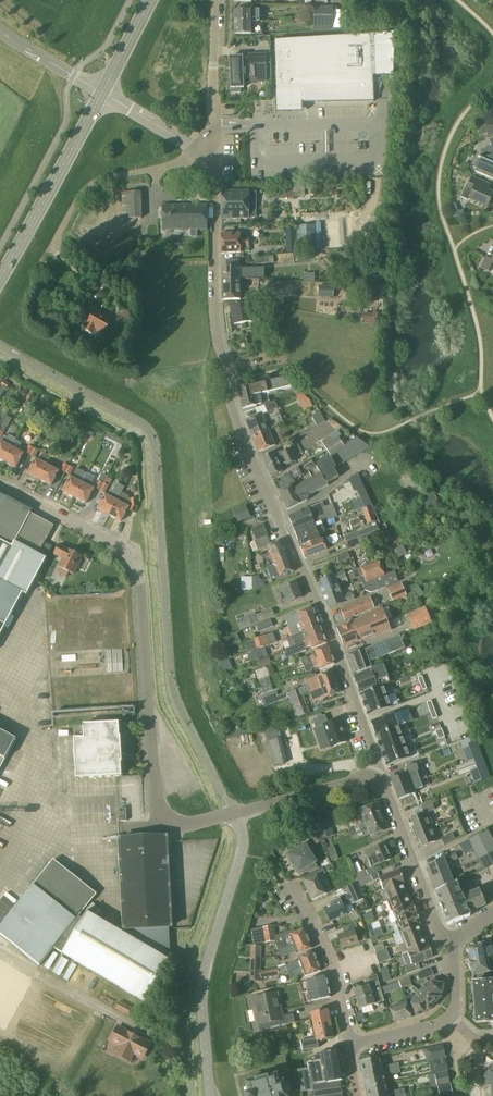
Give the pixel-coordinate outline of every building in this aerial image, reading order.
[(314,19),(314,25),(333,25),(333,9),(314,9),(314,19)] [(234,22),(255,22),(264,22),(264,10),(252,10),(234,10),(234,22)] [(255,22),(234,22),(234,33),(234,34),(252,34),(264,34),(264,22),(255,22)] [(350,36),(275,41),(276,91),(277,100),(277,109),(287,109),(302,108),(302,103),(305,103),(375,101),(374,96),(374,77),(376,77),(384,77),(388,77),(393,77),(395,77),(397,33),(396,32),(387,33),(375,33),(373,33),(372,34),(350,36)] [(248,56),(249,82),(267,82),(266,55),(248,56)] [(243,82),(249,82),(248,56),(242,56),(242,57),(230,58),(231,89),(231,93),(236,93),(241,93),(241,88),(243,88),(243,82)] [(489,135),(492,133),(492,126),(486,128),(485,129),(487,134),(488,134),(489,135)] [(489,140),(492,146),(483,150),(479,158),(478,157),(474,167),(475,171),(492,179),(492,139),(489,140)] [(492,194),(492,193),(481,188),(484,182),(472,177),(467,189),(465,190),(461,197),(468,200),(471,199),(488,207),(492,194)] [(271,189),(272,199),(295,197),(294,187),(271,189)] [(249,219),(249,191),(222,191),(222,219),(249,219)] [(124,218),(143,218),(143,209),(132,209),(132,200),(123,200),(124,218)] [(162,230),(188,230),(190,230),(190,238),(198,238),(198,230),(208,229),(207,205),(162,206),(162,230)] [(298,249),(316,248),(316,225),(297,226),(298,249)] [(329,245),(348,244),(348,232),(328,233),(329,245)] [(240,239),(240,233),(221,234),(222,253),(241,252),(250,251),(250,246),(249,246),(249,238),(240,239)] [(296,237),(287,237),(287,252),(296,252),(296,237)] [(273,256),(254,257),(255,264),(273,263),(273,256)] [(492,259),(486,256),(481,268),(490,272),(492,264),(492,257),(492,259)] [(222,279),(240,279),(240,260),(226,260),(227,267),(222,267),(222,279)] [(240,279),(222,279),(222,300),(240,300),(240,279)] [(319,287),(319,298),(334,298),(334,287),(319,287)] [(233,317),(234,317),(235,325),(252,322),(261,321),(258,304),(249,305),(231,308),(233,317)] [(108,328),(113,320),(95,310),(84,329),(93,335),(102,339),(104,335),(108,328)] [(363,321),(369,322),(372,322),(373,315),(365,314),(363,321)] [(243,409),(262,404),(260,394),(291,387),(283,378),(239,389),(243,409)] [(10,384),(4,380),(0,384),(7,389),(10,384)] [(305,391),(297,395),(304,410),(312,407),(305,391)] [(275,401),(264,406),(267,412),(278,408),(275,401)] [(325,422),(319,411),(311,416),(316,426),(325,422)] [(246,421),(253,436),(269,430),(262,414),(246,421)] [(269,430),(253,436),(259,452),(276,445),(269,430)] [(339,438),(341,436),(337,431),(322,442),(331,455),(345,446),(339,438)] [(126,441),(109,433),(106,439),(123,447),(126,441)] [(4,462),(16,440),(16,439),(9,436),(8,438),(3,436),(0,442),(0,460),(4,462)] [(310,472),(313,478),(297,487),(296,484),(279,493),(288,511),(308,501),(309,498),(308,496),(326,487),(324,485),(338,478),(338,477),(339,477),(334,468),(336,467),(337,467),(371,448),(356,438),(331,457),(331,458),(326,461),(325,462),(326,463),(316,468),(310,472)] [(16,440),(4,462),(16,468),(23,454),(18,451),(22,444),(16,440)] [(26,453),(31,456),(34,449),(30,446),(26,453)] [(34,449),(31,456),(35,458),(39,451),(34,449)] [(296,462),(289,449),(283,452),(282,451),(274,455),(273,453),(263,458),(272,477),(283,472),(279,466),(286,462),(288,465),(296,462)] [(39,481),(47,466),(51,456),(44,453),(40,462),(35,460),(28,475),(39,481)] [(61,470),(66,473),(69,466),(65,463),(61,470)] [(47,466),(39,481),(51,486),(58,472),(47,466)] [(69,466),(66,473),(70,475),(74,468),(69,466)] [(403,482),(420,495),(427,487),(410,473),(403,482)] [(86,474),(82,483),(74,498),(86,504),(94,489),(89,487),(94,478),(86,474)] [(74,498),(82,483),(71,478),(63,493),(74,498)] [(97,488),(101,490),(105,483),(104,483),(100,481),(97,488)] [(109,516),(122,492),(124,487),(117,483),(109,498),(105,495),(97,510),(109,516)] [(105,483),(101,490),(105,493),(109,486),(105,483)] [(366,508),(371,506),(371,507),(373,506),(365,487),(358,490),(366,508)] [(122,492),(109,516),(120,522),(127,508),(130,510),(135,513),(138,507),(138,499),(132,499),(130,499),(130,498),(130,497),(122,492)] [(0,495),(0,622),(6,625),(23,593),(26,595),(33,582),(36,583),(38,584),(40,582),(42,576),(37,574),(45,560),(52,546),(45,542),(54,525),(30,513),(31,511),(0,495)] [(417,503),(420,511),(425,509),(422,501),(417,503)] [(325,512),(328,519),(338,515),(333,504),(325,507),(323,503),(289,516),(295,530),(310,524),(309,521),(313,520),(312,519),(317,517),(316,515),(318,514),(319,515),(325,512)] [(246,506),(234,511),(238,521),(251,516),(246,506)] [(370,507),(363,510),(368,525),(375,523),(370,507)] [(296,532),(299,540),(308,536),(309,538),(319,534),(326,531),(322,521),(328,519),(325,512),(319,515),(318,514),(316,515),(317,517),(312,519),(313,520),(309,521),(310,524),(295,530),(296,532)] [(351,520),(353,527),(363,524),(361,517),(351,520)] [(256,541),(267,536),(268,536),(263,524),(251,529),(256,541)] [(378,525),(346,538),(350,547),(381,535),(378,525)] [(308,536),(299,540),(306,558),(328,550),(323,539),(321,540),(319,534),(309,538),(308,536)] [(271,545),(267,536),(256,541),(255,541),(258,550),(271,545)] [(221,544),(222,544),(222,538),(214,538),(214,546),(221,546),(221,544)] [(382,554),(390,551),(385,538),(377,542),(382,554)] [(281,563),(289,560),(281,541),(267,547),(272,558),(278,556),(281,563)] [(73,575),(82,558),(58,545),(54,554),(62,559),(55,573),(66,578),(68,572),(73,575)] [(348,553),(337,557),(339,563),(351,558),(348,553)] [(278,556),(272,558),(275,564),(266,568),(272,581),(294,572),(289,560),(281,563),(278,556)] [(380,562),(371,565),(380,590),(399,583),(395,571),(385,575),(380,562)] [(358,569),(360,577),(364,575),(367,582),(363,583),(365,589),(372,592),(380,590),(371,565),(362,568),(362,567),(358,569)] [(360,577),(358,569),(348,572),(351,580),(360,577)] [(324,595),(339,589),(337,582),(347,578),(344,572),(321,581),(323,586),(321,587),(324,595)] [(259,576),(252,578),(253,591),(264,587),(262,580),(260,581),(259,576)] [(289,603),(302,598),(296,583),(283,588),(289,603)] [(407,595),(403,584),(389,590),(393,601),(407,595)] [(339,589),(324,595),(327,604),(329,603),(331,608),(345,603),(355,600),(352,593),(342,596),(339,589)] [(346,620),(375,608),(371,598),(341,610),(346,620)] [(289,627),(316,616),(313,607),(298,613),(285,618),(289,627)] [(361,628),(387,619),(383,608),(366,614),(367,617),(338,628),(342,639),(346,637),(345,634),(349,633),(350,636),(354,634),(353,631),(357,630),(358,633),(362,631),(361,628)] [(432,622),(426,608),(408,615),(413,629),(432,622)] [(273,609),(257,616),(259,621),(275,615),(273,609)] [(259,621),(257,616),(256,614),(237,621),(241,630),(259,622),(259,621)] [(291,637),(298,634),(297,634),(320,626),(316,616),(289,627),(288,627),(291,637)] [(392,630),(387,619),(361,628),(362,631),(358,633),(361,642),(392,630)] [(274,626),(271,620),(257,626),(259,632),(274,626)] [(320,626),(305,631),(306,634),(298,638),(301,643),(323,634),(320,626)] [(346,637),(342,639),(345,648),(361,642),(358,633),(357,630),(353,631),(354,634),(350,636),(349,633),(345,634),(346,637)] [(224,647),(240,641),(238,634),(221,641),(224,647)] [(323,634),(301,643),(301,644),(285,650),(288,658),(306,651),(305,649),(311,647),(312,649),(327,643),(323,634)] [(253,639),(256,649),(264,647),(271,644),(268,635),(253,639)] [(406,648),(401,636),(347,656),(353,674),(372,667),(370,661),(406,648)] [(301,659),(304,666),(332,655),(328,646),(313,652),(315,655),(307,658),(307,657),(301,659)] [(265,648),(255,652),(258,659),(268,656),(265,648)] [(332,655),(304,666),(307,674),(313,671),(312,669),(319,666),(321,670),(336,664),(332,655)] [(269,656),(257,661),(259,666),(271,661),(269,656)] [(256,671),(259,679),(268,676),(275,674),(272,666),(256,671)] [(354,677),(360,694),(390,682),(383,666),(354,677)] [(309,692),(337,681),(333,670),(306,681),(309,692)] [(268,676),(259,679),(261,687),(270,684),(268,676)] [(337,681),(309,692),(314,703),(316,702),(319,703),(323,702),(325,699),(327,698),(341,692),(337,681)] [(361,694),(365,705),(389,696),(385,685),(361,694)] [(273,690),(271,686),(259,690),(260,694),(273,690)] [(288,693),(290,698),(302,694),(300,688),(288,693)] [(302,694),(290,698),(291,699),(298,719),(310,714),(302,694)] [(389,696),(365,705),(369,715),(368,715),(368,716),(393,706),(389,696)] [(395,714),(371,723),(376,735),(377,734),(399,726),(400,726),(407,723),(403,712),(396,714),(395,714)] [(327,725),(335,747),(348,743),(351,742),(343,718),(331,722),(331,723),(328,714),(315,719),(318,727),(319,728),(327,725)] [(120,738),(119,724),(83,725),(84,739),(74,739),(75,766),(84,766),(84,768),(75,769),(75,780),(116,778),(122,778),(121,764),(122,764),(122,757),(126,756),(126,745),(121,745),(121,738),(120,738)] [(377,734),(376,735),(380,745),(404,736),(400,726),(399,726),(377,734)] [(276,727),(265,729),(274,766),(285,764),(276,727)] [(0,730),(0,769),(16,739),(0,730)] [(404,736),(380,745),(384,756),(408,747),(404,736)] [(472,744),(463,747),(469,763),(475,760),(483,757),(475,736),(474,737),(470,738),(472,744)] [(408,747),(384,756),(388,767),(413,758),(413,757),(412,758),(408,747)] [(476,783),(490,777),(483,757),(475,760),(478,768),(472,771),(476,783)] [(393,780),(396,789),(421,780),(417,771),(419,770),(416,763),(406,767),(409,774),(393,780)] [(396,789),(400,799),(416,793),(414,790),(430,785),(427,778),(421,780),(396,789)] [(415,833),(433,826),(427,813),(435,810),(432,801),(421,805),(425,814),(412,819),(415,827),(413,828),(415,833)] [(353,822),(355,827),(383,817),(378,804),(361,810),(364,818),(353,822)] [(383,817),(355,827),(357,833),(364,831),(363,827),(367,826),(368,829),(371,836),(387,830),(383,817)] [(433,826),(415,833),(417,839),(420,838),(423,847),(438,841),(433,826)] [(317,828),(306,834),(313,846),(324,840),(317,828)] [(332,828),(322,831),(324,837),(334,834),(332,828)] [(492,854),(492,841),(492,840),(488,830),(468,840),(479,860),(492,854)] [(445,846),(456,840),(453,833),(441,839),(445,846)] [(119,839),(124,930),(170,928),(165,837),(145,838),(119,839)] [(459,844),(465,854),(472,850),(467,840),(459,844)] [(306,873),(318,866),(305,844),(287,854),(298,873),(304,870),(306,873)] [(371,868),(391,859),(384,844),(365,853),(371,868)] [(335,846),(328,848),(331,860),(338,858),(335,846)] [(432,877),(449,871),(447,864),(451,863),(451,862),(458,859),(456,853),(448,856),(448,857),(444,859),(427,865),(432,877)] [(479,860),(484,870),(492,866),(492,854),(479,860)] [(366,858),(356,863),(359,870),(369,866),(366,858)] [(124,930),(124,933),(88,912),(90,910),(89,909),(83,919),(78,916),(95,895),(52,861),(0,926),(0,935),(39,966),(53,948),(63,954),(146,1003),(162,974),(171,961),(170,960),(170,930),(170,928),(124,930)] [(334,870),(332,864),(323,867),(322,867),(303,876),(305,881),(303,882),(312,900),(327,893),(319,877),(326,874),(334,870)] [(384,890),(405,883),(400,869),(379,877),(384,890)] [(437,891),(454,883),(449,871),(432,877),(437,891)] [(360,886),(379,877),(377,872),(358,881),(360,886)] [(457,877),(459,883),(467,879),(464,874),(457,877)] [(454,883),(437,891),(435,892),(448,925),(470,916),(469,913),(486,906),(479,889),(462,896),(457,882),(454,883)] [(333,894),(336,900),(331,902),(332,904),(324,908),(330,922),(347,914),(342,904),(351,900),(353,905),(364,900),(356,883),(333,894)] [(388,900),(408,892),(405,883),(384,890),(388,900)] [(392,910),(412,903),(408,892),(388,900),(392,910)] [(0,903),(0,923),(18,903),(8,894),(0,903)] [(388,913),(392,923),(417,914),(413,902),(412,903),(392,910),(392,912),(388,913)] [(372,912),(364,915),(366,921),(374,917),(372,912)] [(395,933),(399,931),(420,924),(421,923),(417,914),(392,923),(395,933)] [(423,933),(420,924),(399,931),(403,941),(423,933)] [(283,949),(308,939),(304,929),(294,933),(293,930),(274,937),(273,927),(262,929),(265,944),(275,942),(276,946),(278,951),(284,949),(283,949)] [(342,948),(357,943),(353,932),(338,936),(342,948)] [(427,944),(423,933),(403,941),(403,942),(404,943),(407,951),(427,944)] [(312,948),(308,939),(283,949),(284,949),(278,951),(281,958),(295,952),(296,954),(312,948)] [(433,956),(428,943),(427,944),(407,951),(407,953),(411,964),(405,966),(408,973),(420,968),(418,962),(433,956)] [(491,957),(492,956),(492,951),(492,947),(486,948),(485,943),(469,946),(468,950),(470,961),(490,956),(491,957)] [(252,947),(251,959),(261,958),(261,947),(252,947)] [(381,951),(376,953),(380,964),(391,960),(387,949),(381,951)] [(286,966),(288,972),(292,971),(317,961),(313,952),(298,958),(299,961),(286,966)] [(491,957),(490,956),(470,961),(473,976),(474,976),(474,982),(490,982),(489,972),(492,971),(492,968),(491,957)] [(251,959),(251,971),(260,972),(261,958),(251,959)] [(292,971),(288,972),(291,979),(304,974),(305,977),(321,971),(317,962),(317,961),(292,971)] [(381,969),(380,970),(380,971),(381,973),(384,982),(391,980),(387,967),(381,969)] [(432,969),(418,974),(420,981),(434,975),(432,969)] [(260,972),(251,971),(250,981),(260,981),(263,982),(263,978),(271,977),(270,971),(260,972)] [(378,1005),(381,1003),(381,1002),(384,1002),(376,975),(366,978),(368,985),(354,989),(360,1009),(375,1004),(378,1005)] [(308,991),(328,987),(326,977),(305,981),(308,991)] [(420,991),(434,1004),(439,997),(439,995),(442,991),(443,984),(431,981),(431,983),(428,982),(420,991)] [(492,995),(491,989),(492,989),(492,981),(490,982),(474,982),(473,983),(476,1023),(492,1022),(492,995)] [(382,988),(384,994),(390,992),(388,985),(382,988)] [(328,987),(308,991),(310,1002),(330,997),(328,987)] [(428,1011),(434,1004),(420,991),(412,1001),(413,1004),(412,1004),(416,1016),(423,1013),(426,1009),(428,1011)] [(258,1021),(259,1025),(270,1022),(271,1028),(296,1022),(294,1015),(282,1017),(277,993),(253,998),(256,1009),(253,1010),(256,1021),(258,1021)] [(117,1009),(129,1016),(133,1008),(121,1001),(117,1009)] [(395,1024),(412,1017),(406,1002),(389,1009),(395,1024)] [(314,1028),(330,1025),(327,1011),(311,1014),(314,1028)] [(330,1025),(314,1028),(316,1037),(301,1041),(304,1050),(318,1047),(317,1041),(333,1038),(330,1025)] [(142,1057),(149,1043),(119,1027),(111,1041),(120,1045),(116,1053),(130,1060),(134,1052),(142,1057)] [(445,1058),(446,1058),(443,1044),(430,1047),(433,1060),(445,1058)] [(338,1051),(321,1054),(322,1055),(314,1057),(315,1062),(307,1063),(308,1070),(298,1071),(302,1091),(314,1090),(316,1095),(343,1095),(341,1081),(344,1081),(338,1051)] [(361,1062),(364,1075),(399,1068),(398,1063),(388,1065),(389,1066),(382,1068),(380,1058),(361,1062)] [(488,1066),(489,1066),(489,1070),(483,1076),(484,1081),(488,1085),(491,1084),(492,1095),(492,1063),(488,1066)] [(364,1075),(367,1088),(385,1084),(383,1075),(390,1074),(391,1076),(401,1073),(400,1068),(399,1068),(364,1075)] [(435,1073),(438,1087),(450,1084),(447,1071),(435,1073)] [(245,1095),(286,1095),(287,1095),(299,1095),(293,1072),(282,1074),(282,1075),(279,1076),(278,1074),(266,1077),(267,1077),(246,1082),(247,1088),(246,1088),(247,1093),(244,1094),(245,1095)] [(405,1094),(404,1089),(395,1091),(394,1093),(388,1095),(385,1084),(367,1088),(369,1095),(393,1095),(405,1094)] [(440,1095),(452,1095),(450,1084),(438,1087),(440,1095)]
